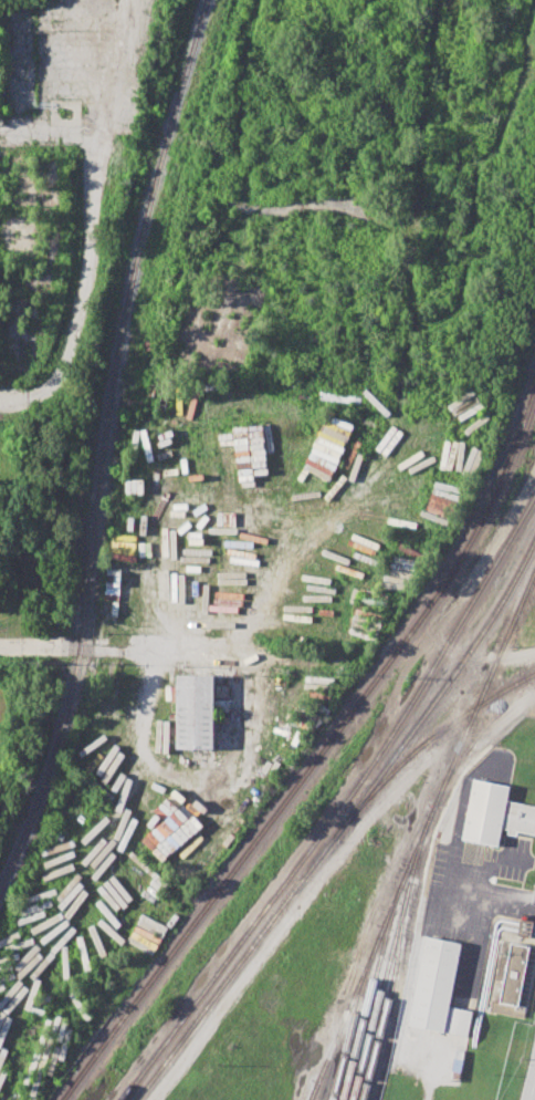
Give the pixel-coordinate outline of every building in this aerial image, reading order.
[(235,426),(237,486),(253,486),(252,468),(263,468),(262,425),(235,426)] [(177,748),(214,748),(214,675),(177,674),(177,748)] [(507,800),(534,806),(534,833),(517,830),(516,834),(507,833),(508,829),(503,828),(500,845),(462,839),(473,778),(511,786),(507,800)] [(408,1024),(426,935),(462,943),(450,1006),(444,1031),(408,1024)] [(518,1005),(528,945),(510,943),(500,1002),(491,1000),(490,1011),(523,1017),(525,1006),(518,1005)] [(444,1031),(450,1006),(473,1010),(468,1036),(444,1031)]
